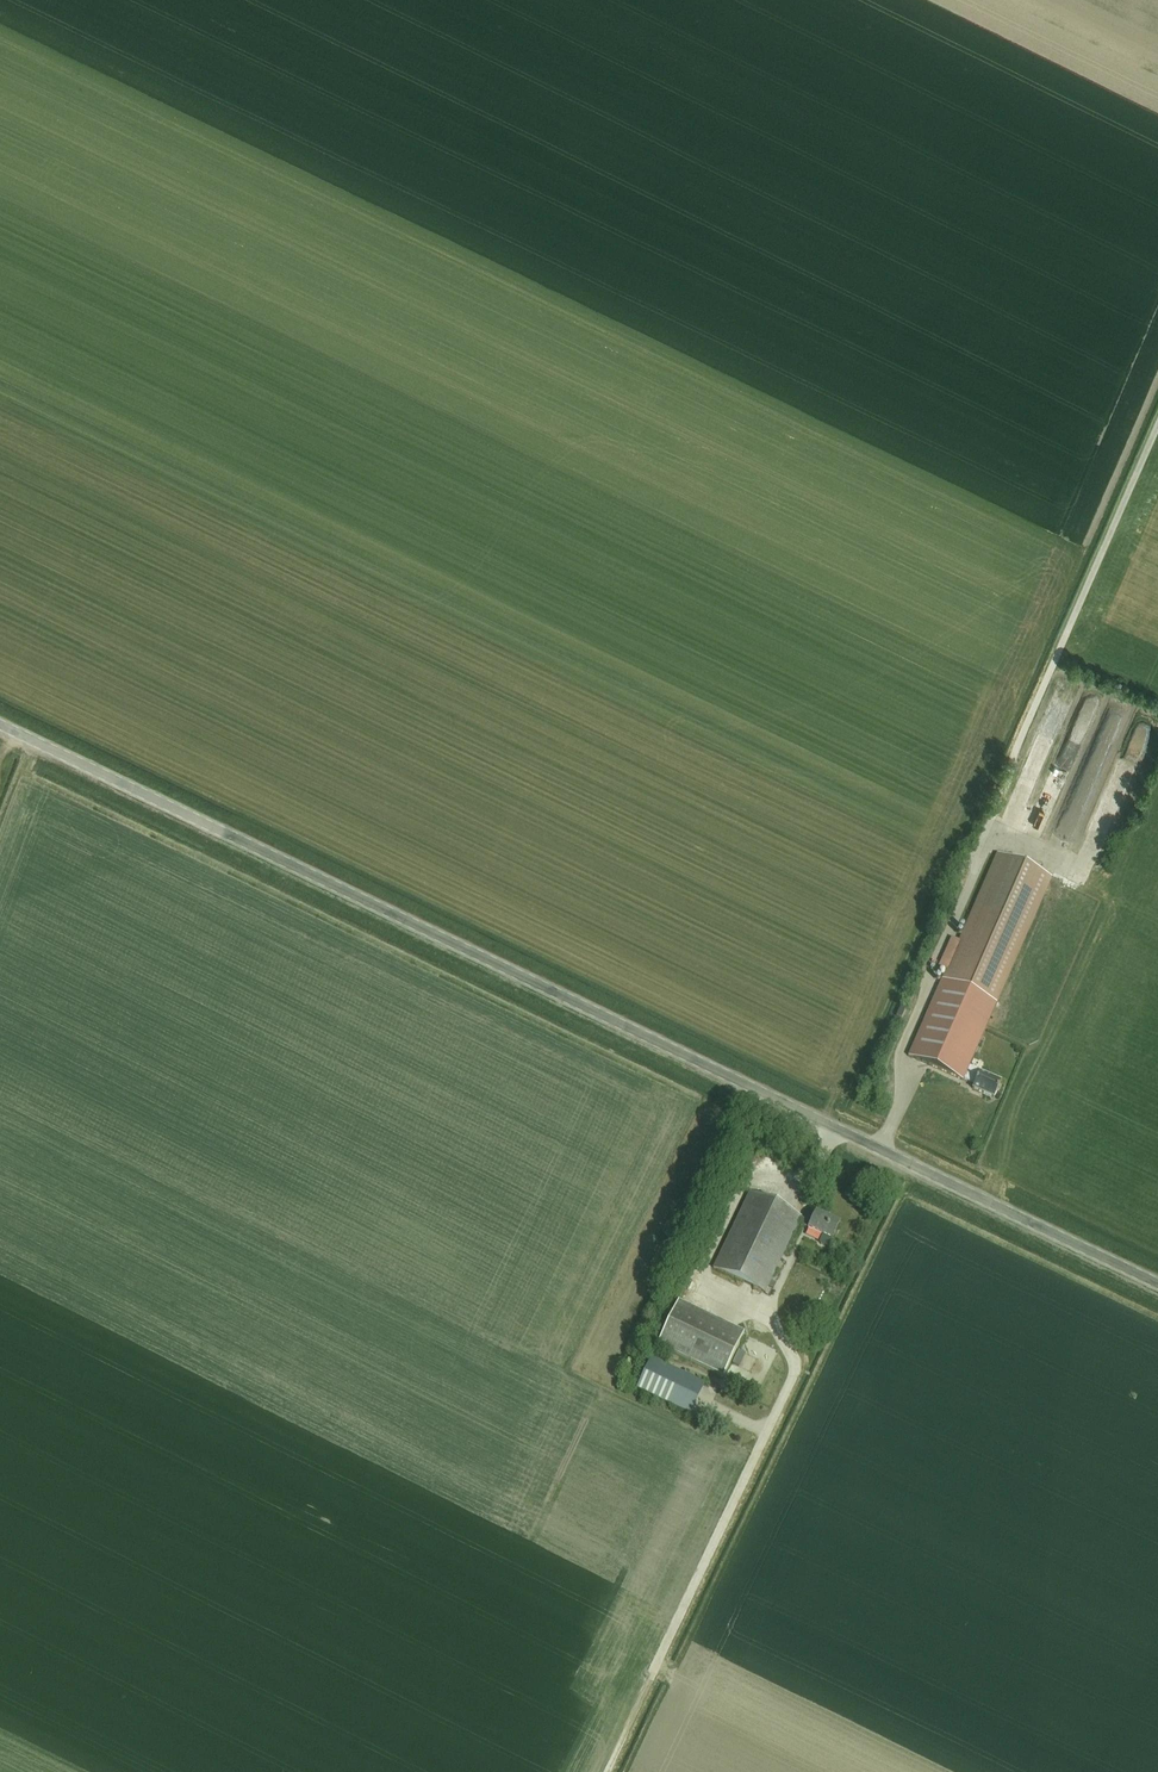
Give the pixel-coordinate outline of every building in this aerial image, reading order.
[(1041,835),(1047,822),(1041,819),(1035,832),(1041,835)] [(1052,879),(999,855),(997,854),(958,941),(952,938),(939,967),(946,970),(942,980),(943,980),(908,1058),(963,1082),(964,1080),(974,1085),(972,1090),(992,1099),(1000,1082),(980,1073),(981,1070),(969,1065),(996,1004),(996,1005),(1031,926),(1052,879)] [(900,1021),(905,1011),(899,1008),(894,1018),(900,1021)] [(832,1239),(840,1223),(817,1211),(813,1221),(751,1191),(714,1267),(766,1293),(799,1223),(832,1239)] [(724,1378),(745,1334),(679,1302),(657,1346),(658,1346),(657,1346),(724,1378)] [(681,1407),(695,1411),(699,1400),(685,1395),(681,1407)]
